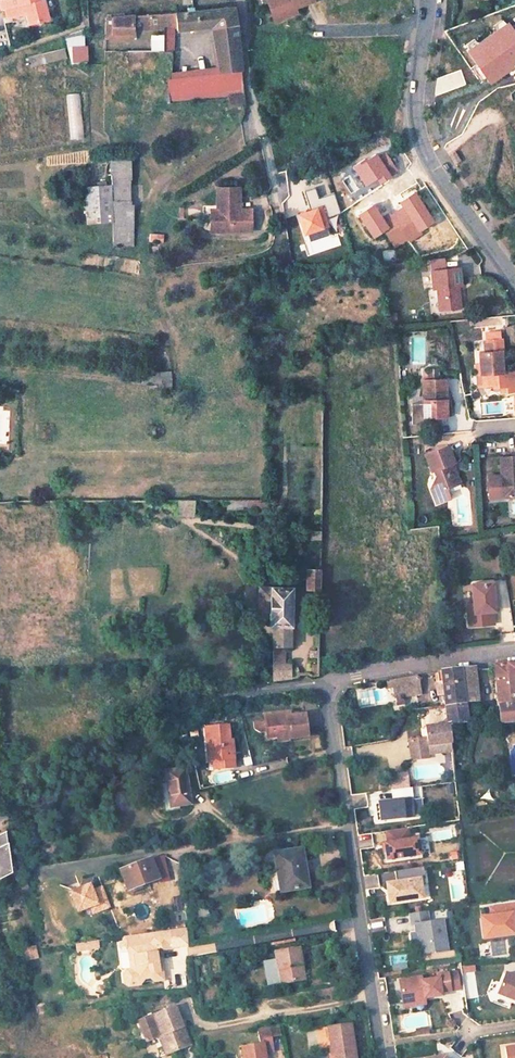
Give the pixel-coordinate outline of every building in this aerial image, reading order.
[(49,20),(44,0),(41,0),(39,0),(1,0),(0,0),(0,5),(1,10),(6,9),(8,20),(27,16),(29,25),(49,20)] [(266,3),(271,20),(295,13),(293,8),(312,2),(311,0),(268,0),(266,3)] [(176,26),(177,30),(211,26),(219,72),(240,70),(235,16),(233,6),(174,13),(176,26)] [(174,13),(114,20),(116,37),(135,35),(135,31),(176,26),(174,13)] [(114,20),(106,21),(108,43),(136,39),(135,35),(116,37),(114,20)] [(84,34),(65,35),(67,63),(86,62),(84,34)] [(219,72),(170,78),(173,105),(244,96),(242,87),(240,70),(219,72)] [(79,92),(66,93),(69,138),(82,137),(79,92)] [(455,151),(450,154),(456,164),(461,161),(455,151)] [(130,200),(128,160),(108,161),(109,185),(110,201),(130,200)] [(109,185),(82,187),(84,223),(111,222),(110,201),(109,185)] [(239,219),(239,214),(238,191),(216,192),(217,214),(217,220),(209,220),(209,235),(250,234),(250,219),(239,219)] [(111,222),(113,247),(133,246),(130,200),(110,201),(111,222)] [(161,243),(163,234),(149,232),(148,241),(161,243)] [(437,286),(438,297),(442,296),(443,307),(461,305),(459,288),(457,288),(456,283),(461,283),(459,266),(431,269),(433,286),(437,286)] [(484,375),(488,375),(489,386),(496,385),(496,387),(503,387),(503,393),(514,392),(514,370),(507,370),(507,367),(505,367),(504,351),(506,351),(505,339),(504,339),(503,339),(503,334),(489,334),(489,335),(490,340),(489,340),(488,340),(489,352),(483,352),(484,363),(484,375)] [(489,386),(488,375),(484,375),(484,363),(480,363),(482,387),(489,386)] [(151,385),(171,384),(170,371),(150,372),(151,385)] [(420,379),(422,415),(441,414),(440,397),(445,397),(444,377),(420,379)] [(427,473),(429,479),(425,486),(437,491),(439,487),(452,483),(446,466),(448,466),(442,449),(417,457),(423,474),(427,473)] [(500,499),(509,498),(514,491),(514,457),(499,458),(500,477),(498,477),(500,499)] [(437,491),(453,486),(452,483),(439,487),(437,491)] [(176,503),(177,522),(194,522),(194,502),(176,503)] [(308,568),(308,588),(320,589),(320,568),(308,568)] [(472,585),(474,605),(475,614),(469,614),(470,628),(494,625),(493,612),(496,611),(493,583),(472,585)] [(258,610),(270,610),(271,586),(259,585),(258,610)] [(283,645),(290,646),(292,587),(271,586),(270,610),(270,625),(272,625),(272,644),(283,645)] [(469,614),(475,614),(474,605),(466,606),(467,614),(469,614)] [(273,665),(283,664),(283,645),(272,644),(273,665)] [(507,662),(512,705),(514,705),(514,661),(507,662)] [(501,721),(514,720),(514,705),(512,705),(507,662),(496,663),(501,721)] [(291,679),(290,663),(283,664),(273,665),(274,680),(279,680),(291,679)] [(464,685),(478,683),(476,666),(462,668),(464,685)] [(462,668),(442,670),(447,704),(466,701),(466,700),(464,685),(462,668)] [(396,696),(421,692),(418,674),(387,679),(388,685),(394,684),(396,696)] [(466,700),(479,699),(478,683),(464,685),(466,700)] [(447,704),(449,720),(467,717),(466,701),(447,704)] [(287,712),(262,715),(254,716),(251,719),(253,730),(256,732),(264,731),(265,735),(280,734),(279,730),(287,729),(288,735),(308,732),(305,711),(287,713),(287,712)] [(449,720),(424,723),(426,735),(408,738),(410,756),(428,753),(428,751),(426,741),(451,738),(449,720)] [(225,727),(204,731),(209,757),(215,756),(216,763),(218,771),(237,768),(233,747),(229,747),(225,727)] [(426,741),(428,751),(453,748),(451,738),(426,741)] [(444,771),(452,772),(452,763),(444,762),(444,771)] [(193,803),(187,765),(166,768),(172,805),(193,803)] [(413,786),(392,789),(394,799),(380,802),(382,819),(416,814),(413,797),(415,797),(413,786)] [(475,797),(481,805),(491,799),(484,790),(475,797)] [(439,800),(441,813),(447,812),(445,799),(439,800)] [(408,828),(387,831),(389,843),(385,843),(388,859),(421,854),(418,838),(410,840),(408,828)] [(0,835),(0,878),(13,872),(7,831),(0,835)] [(302,848),(275,852),(280,890),(305,886),(302,848)] [(148,861),(118,873),(127,892),(148,883),(146,880),(155,877),(148,861)] [(424,867),(395,871),(397,882),(387,884),(390,902),(423,897),(420,879),(426,879),(424,867)] [(87,886),(80,888),(83,895),(89,893),(87,886)] [(109,908),(102,888),(89,893),(83,895),(80,888),(69,892),(76,912),(87,908),(89,915),(109,908)] [(493,917),(496,939),(514,936),(514,906),(507,907),(508,915),(493,917)] [(427,912),(410,914),(411,925),(414,925),(416,925),(417,932),(420,954),(447,951),(443,921),(428,923),(427,912)] [(172,947),(169,929),(125,935),(123,938),(124,943),(126,945),(127,951),(129,950),(134,954),(135,965),(132,969),(130,969),(126,970),(123,974),(124,982),(128,985),(139,984),(144,977),(149,976),(153,980),(163,978),(161,967),(157,968),(156,956),(155,949),(172,947)] [(490,956),(509,955),(507,938),(489,940),(490,956)] [(93,939),(73,942),(73,949),(94,946),(93,939)] [(23,958),(35,956),(35,948),(34,943),(21,947),(23,958)] [(301,958),(298,943),(272,948),(273,955),(261,957),(265,981),(277,979),(278,980),(298,976),(295,959),(301,958)] [(303,976),(301,958),(295,959),(298,976),(303,976)] [(421,977),(399,980),(402,1001),(424,998),(441,995),(441,992),(459,989),(457,972),(438,975),(438,978),(422,981),(421,977)] [(505,973),(497,993),(514,1001),(514,977),(505,973)] [(424,998),(402,1001),(403,1007),(425,1004),(424,998)] [(194,1044),(175,1006),(174,1006),(137,1024),(146,1043),(163,1036),(164,1038),(172,1055),(194,1044)] [(328,1026),(332,1054),(335,1054),(336,1057),(357,1057),(351,1023),(328,1026)] [(241,1057),(265,1057),(264,1051),(270,1050),(266,1024),(251,1026),(253,1041),(239,1043),(241,1057)] [(164,1038),(160,1040),(168,1057),(172,1055),(164,1038)] [(503,1050),(505,1057),(514,1057),(514,1048),(503,1050)]
